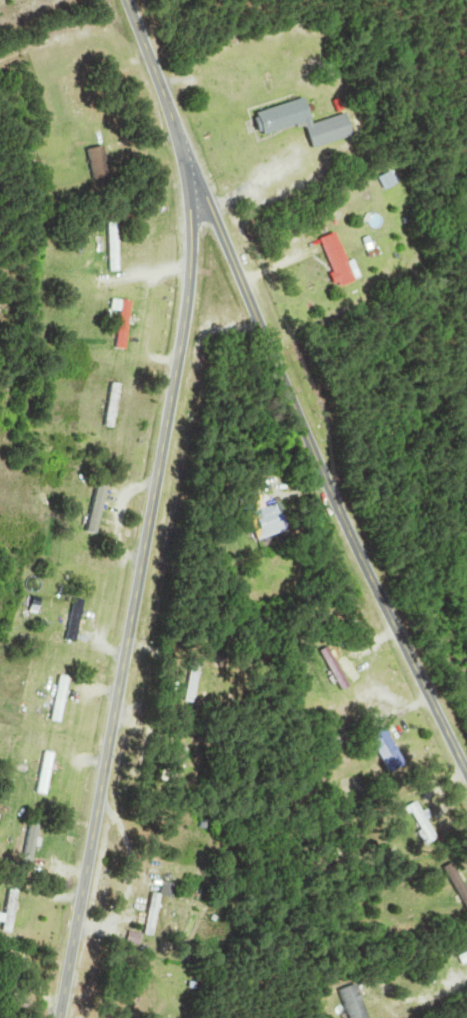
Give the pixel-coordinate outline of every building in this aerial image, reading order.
[(315,120),(309,98),(259,112),(266,135),(315,120)] [(112,178),(110,147),(91,148),(93,179),(112,178)] [(401,184),(395,172),(380,178),(386,191),(401,184)] [(111,223),(111,270),(121,270),(121,223),(111,223)] [(359,282),(342,233),(325,238),(342,288),(359,282)] [(120,349),(131,350),(134,301),(122,301),(120,349)] [(119,427),(125,384),(114,382),(108,426),(119,427)] [(89,531),(102,534),(112,487),(99,484),(89,531)] [(256,509),(259,537),(291,534),(288,506),(256,509)] [(82,642),(89,601),(77,599),(71,640),(82,642)] [(345,693),(355,687),(333,647),(323,653),(345,693)] [(183,697),(196,703),(209,674),(197,669),(183,697)] [(67,723),(74,677),(58,674),(51,720),(67,723)] [(395,728),(378,733),(390,771),(407,766),(395,728)] [(56,794),(56,753),(46,753),(46,794),(56,794)] [(440,840),(424,803),(413,807),(428,845),(440,840)] [(163,936),(168,895),(186,898),(188,884),(170,882),(168,894),(158,893),(152,935),(163,936)] [(21,890),(9,890),(9,932),(21,932),(21,890)] [(363,984),(345,990),(355,1017),(375,1017),(363,984)]
